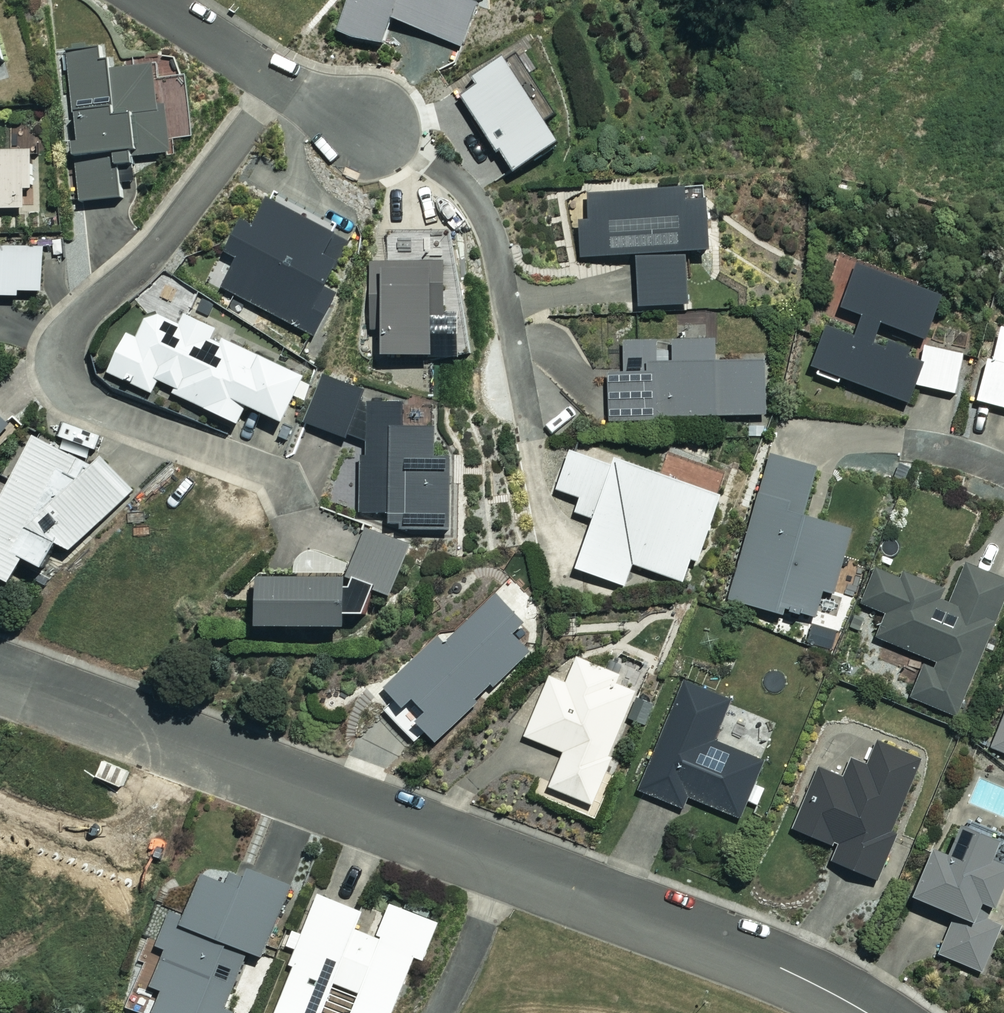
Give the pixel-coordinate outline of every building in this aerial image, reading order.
[(152,96),(150,63),(104,65),(104,57),(96,58),(95,49),(68,50),(77,200),(118,198),(115,155),(164,152),(161,96),(152,96)] [(556,152),(504,71),(459,100),(511,180),(556,152)] [(20,206),(20,186),(31,186),(30,149),(0,150),(0,207),(20,206)] [(704,248),(701,188),(587,194),(588,212),(580,213),(582,256),(634,253),(637,306),(684,304),(681,250),(704,248)] [(345,240),(265,199),(251,227),(238,220),(222,252),(236,259),(221,287),(311,335),(333,293),(321,287),(345,240)] [(40,294),(40,246),(0,246),(0,294),(40,294)] [(440,260),(366,260),(366,329),(378,329),(378,353),(426,353),(426,315),(440,315),(440,260)] [(940,297),(856,267),(841,308),(861,315),(854,335),(828,326),(813,369),(911,403),(918,383),(951,395),(964,357),(924,343),(940,297)] [(150,392),(157,378),(175,386),(172,393),(236,423),(244,405),(278,421),(299,375),(210,334),(212,328),(183,314),(178,325),(147,311),(135,336),(124,331),(105,371),(150,392)] [(998,327),(991,357),(985,356),(975,398),(1003,408),(1003,328),(998,327)] [(713,360),(711,338),(624,343),(626,373),(606,374),(609,421),(765,413),(762,357),(713,360)] [(356,401),(360,390),(321,376),(305,421),(362,440),(357,511),(386,513),(385,526),(443,530),(448,453),(429,451),(431,427),(398,425),(400,406),(364,403),(356,401)] [(32,435),(3,486),(0,484),(0,579),(5,581),(20,556),(38,566),(52,541),(67,549),(130,491),(98,456),(87,467),(32,435)] [(607,461),(569,449),(556,489),(580,497),(575,512),(592,518),(575,569),(623,585),(630,564),(681,581),(689,557),(695,559),(717,494),(608,457),(607,461)] [(814,467),(769,455),(730,599),(781,613),(782,608),(813,616),(820,590),(830,592),(848,529),(801,516),(814,467)] [(404,541),(361,529),(348,575),(253,574),(252,624),(340,624),(340,612),(363,612),(370,587),(389,593),(404,541)] [(875,566),(860,603),(886,614),(877,637),(928,658),(912,698),(953,715),(1003,589),(1003,579),(953,559),(941,588),(904,573),(902,577),(875,566)] [(521,623),(495,596),(443,645),(438,639),(384,691),(400,708),(391,717),(404,731),(414,722),(432,741),(531,648),(513,630),(521,623)] [(588,803),(634,691),(614,683),(617,675),(574,658),(514,721),(527,727),(524,735),(562,751),(548,786),(588,803)] [(728,700),(685,682),(641,792),(681,808),(686,797),(737,817),(760,761),(712,741),(728,700)] [(991,747),(1003,752),(1003,716),(991,747)] [(916,757),(877,743),(869,766),(852,760),(846,779),(818,769),(797,831),(838,845),(832,862),(874,877),(916,757)] [(986,775),(974,804),(1003,817),(1003,783),(986,775)] [(976,811),(956,858),(931,847),(911,896),(955,914),(938,954),(979,971),(1001,919),(988,914),(1003,875),(1003,822),(976,811)] [(204,854),(181,916),(172,913),(146,982),(158,987),(149,1012),(229,1012),(230,1008),(225,1007),(246,950),(261,956),(289,879),(255,866),(253,872),(204,854)] [(316,893),(289,964),(292,965),(273,1012),(319,1012),(331,982),(357,992),(349,1012),(389,1012),(412,955),(422,959),(437,921),(388,902),(374,937),(353,929),(360,911),(316,893)]
